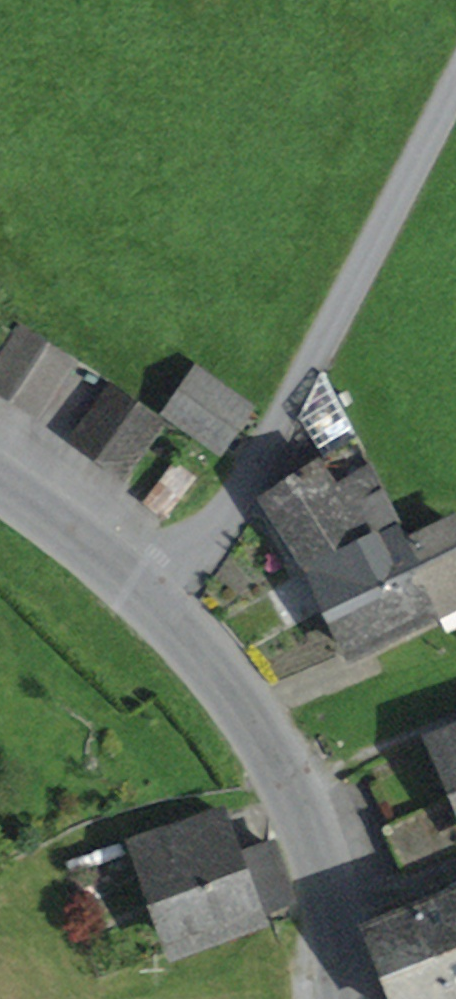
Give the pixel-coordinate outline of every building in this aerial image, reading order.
[(0,332),(0,362),(20,331),(7,322),(0,332)] [(37,413),(70,363),(20,331),(0,362),(0,389),(37,413)] [(168,413),(209,442),(238,401),(197,372),(168,413)] [(325,458),(266,496),(312,566),(397,525),(323,372),(301,415),(325,458)] [(110,390),(74,438),(123,474),(159,426),(110,390)] [(144,503),(164,518),(195,478),(174,462),(144,503)] [(451,521),(406,542),(415,563),(330,603),(353,651),(437,611),(455,602),(453,599),(455,598),(455,533),(451,521)] [(397,525),(312,566),(330,603),(415,563),(406,542),(397,525)] [(445,628),(455,623),(455,598),(453,599),(455,602),(437,611),(445,628)] [(439,739),(455,779),(455,732),(439,739)] [(410,868),(455,847),(455,823),(445,800),(390,824),(410,868)] [(269,844),(234,857),(218,810),(136,839),(173,942),(218,926),(254,913),(290,901),(269,844)] [(367,927),(387,975),(455,947),(455,891),(367,927)] [(223,940),(259,927),(254,913),(218,926),(223,940)] [(387,975),(397,998),(455,998),(455,947),(387,975)]
